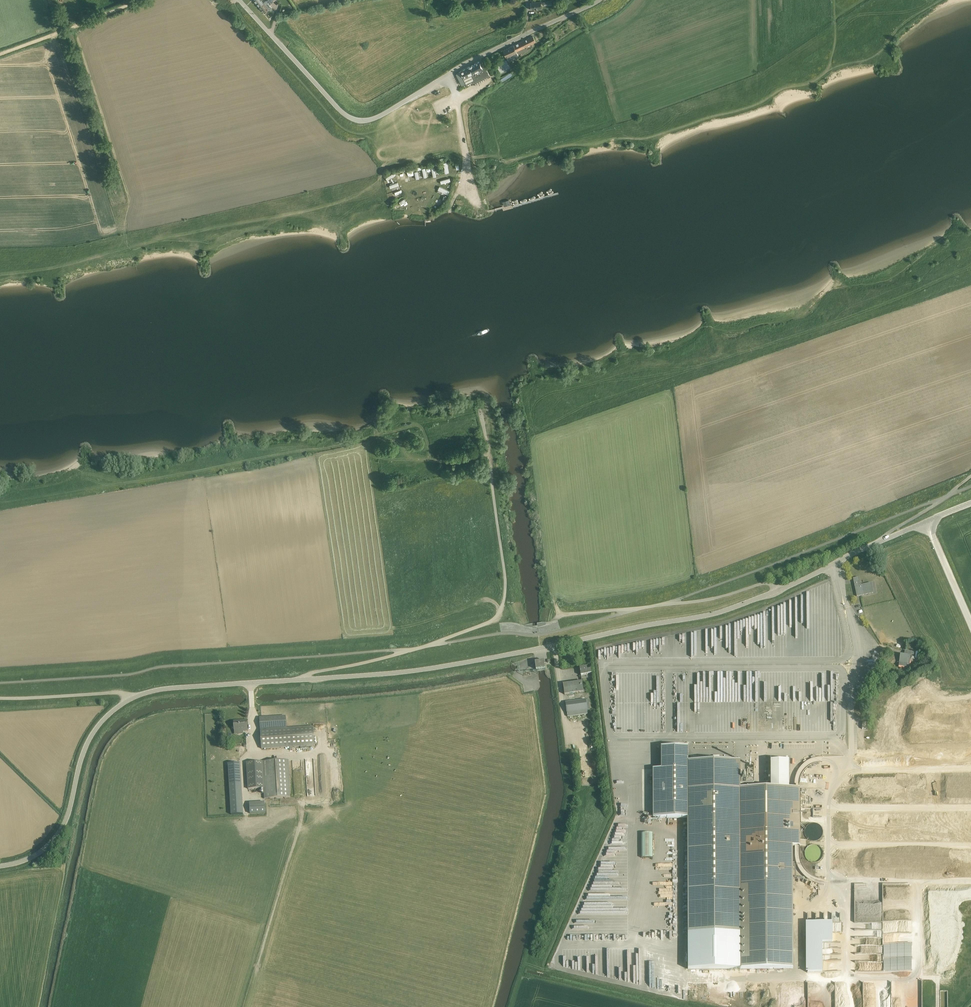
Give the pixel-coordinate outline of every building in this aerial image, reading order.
[(259,7),(264,13),(268,9),(269,10),(272,8),(269,5),(274,1),(273,0),(267,0),(263,3),(259,7)] [(540,1),(530,3),(531,10),(541,8),(540,1)] [(518,55),(528,50),(527,49),(533,46),(531,43),(536,41),(533,36),(513,46),(516,52),(518,55)] [(544,41),(541,42),(543,45),(546,43),(551,40),(549,37),(543,40),(544,41)] [(503,51),(506,57),(507,57),(509,60),(518,55),(516,52),(513,46),(503,51)] [(498,66),(497,67),(501,73),(510,67),(505,59),(497,64),(498,66)] [(466,83),(473,79),(475,82),(489,75),(486,68),(487,67),(484,62),(480,64),(479,62),(469,67),(460,72),(466,83)] [(857,596),(873,593),(869,575),(853,578),(857,596)] [(900,655),(899,666),(906,667),(907,664),(910,664),(911,655),(918,656),(919,652),(905,651),(904,655),(900,655)] [(545,669),(544,666),(544,661),(535,662),(536,670),(545,669)] [(581,675),(591,673),(591,669),(587,670),(587,666),(580,667),(581,675)] [(828,671),(822,671),(822,684),(816,684),(816,693),(820,693),(820,700),(830,700),(830,676),(828,676),(828,671)] [(787,689),(785,689),(784,675),(781,675),(781,678),(779,678),(779,672),(772,672),(773,690),(770,690),(771,701),(787,701),(787,689)] [(582,681),(563,684),(564,694),(586,691),(586,689),(583,689),(582,681)] [(588,699),(565,702),(567,716),(587,714),(587,709),(589,709),(588,699)] [(260,718),(260,730),(286,728),(286,716),(260,718)] [(247,730),(247,726),(247,721),(234,721),(234,726),(234,730),(243,729),(243,731),(247,730)] [(313,727),(286,728),(288,747),(314,745),(313,727)] [(262,749),(288,747),(286,728),(260,730),(262,749)] [(661,770),(653,770),(653,818),(687,818),(687,933),(740,933),(740,969),(793,968),(792,846),(800,846),(799,788),(740,789),(740,761),(688,762),(688,747),(682,747),(661,747),(661,770)] [(288,760),(262,761),(263,788),(264,799),(290,797),(288,760)] [(247,789),(263,788),(262,761),(246,762),(247,789)] [(243,814),(242,763),(229,763),(231,815),(243,814)] [(264,813),(264,803),(248,804),(248,814),(264,813)] [(641,833),(642,858),(653,858),(652,833),(641,833)] [(628,872),(628,864),(614,864),(614,862),(601,862),(601,867),(613,867),(613,872),(608,872),(608,877),(612,877),(612,874),(615,874),(615,872),(628,872)] [(914,933),(914,920),(888,921),(888,925),(884,925),(884,933),(914,933)] [(832,932),(832,942),(807,942),(808,948),(810,948),(810,960),(822,960),(822,954),(842,954),(842,944),(845,944),(845,938),(841,938),(841,932),(832,932)] [(876,954),(883,954),(883,945),(886,944),(881,943),(881,941),(879,941),(879,945),(873,945),(873,942),(876,940),(874,940),(872,937),(868,937),(868,944),(866,942),(866,945),(853,945),(853,954),(857,954),(861,961),(863,961),(862,958),(864,958),(867,962),(867,961),(870,959),(871,961),(876,958),(876,954)] [(884,958),(885,971),(896,971),(896,958),(884,958)]
